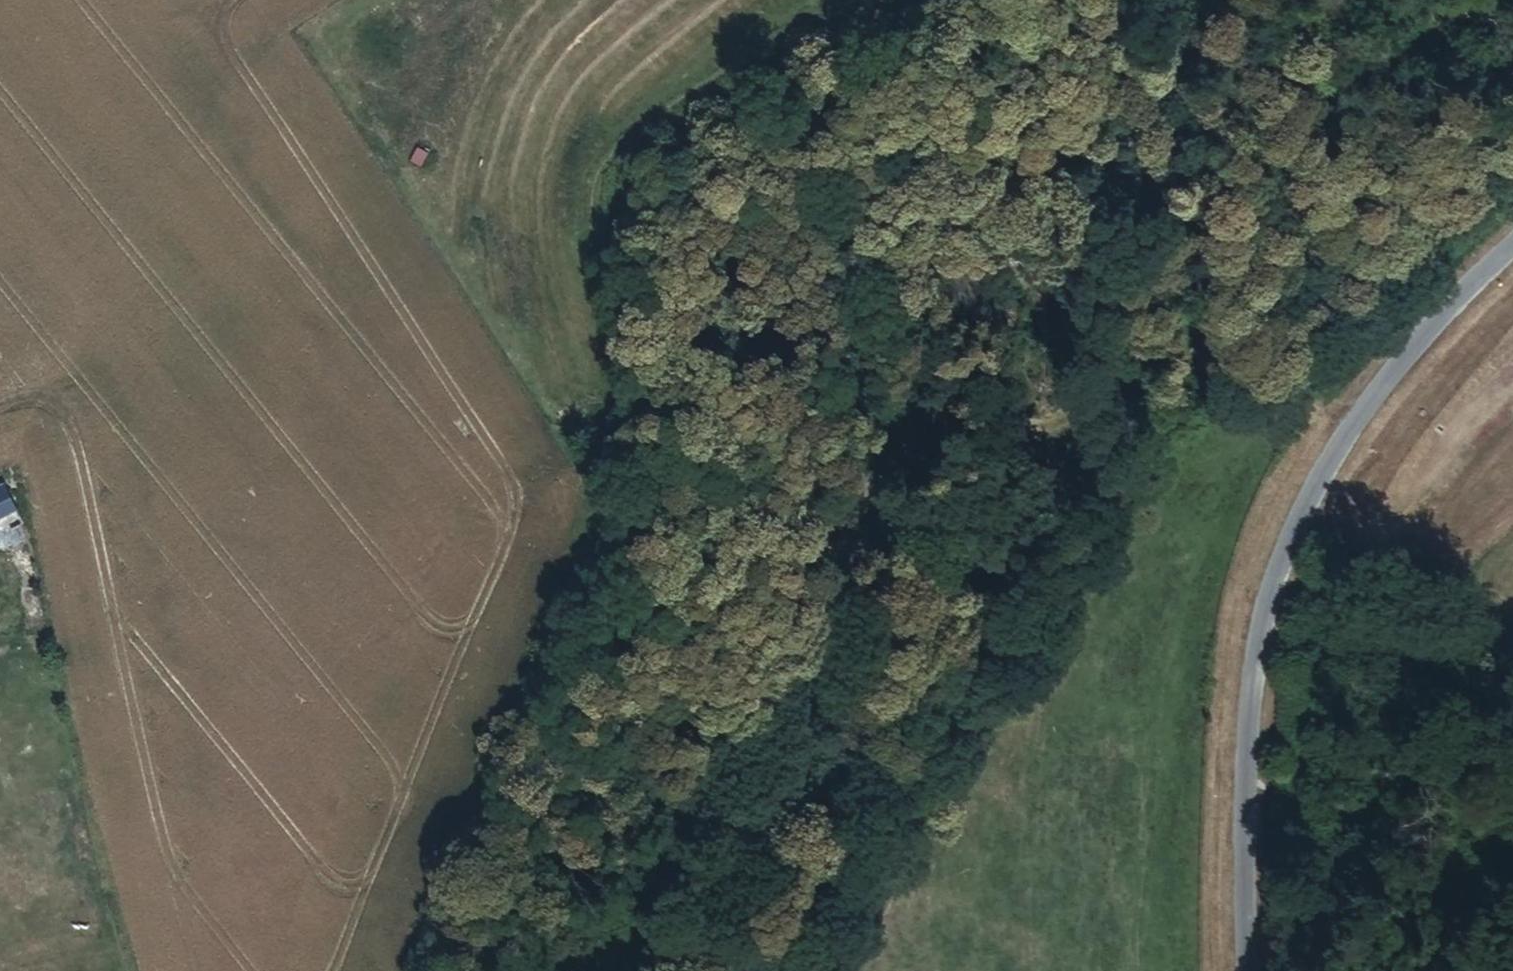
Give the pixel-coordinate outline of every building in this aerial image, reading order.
[(0,487),(0,533),(21,523),(3,485),(0,487)]
